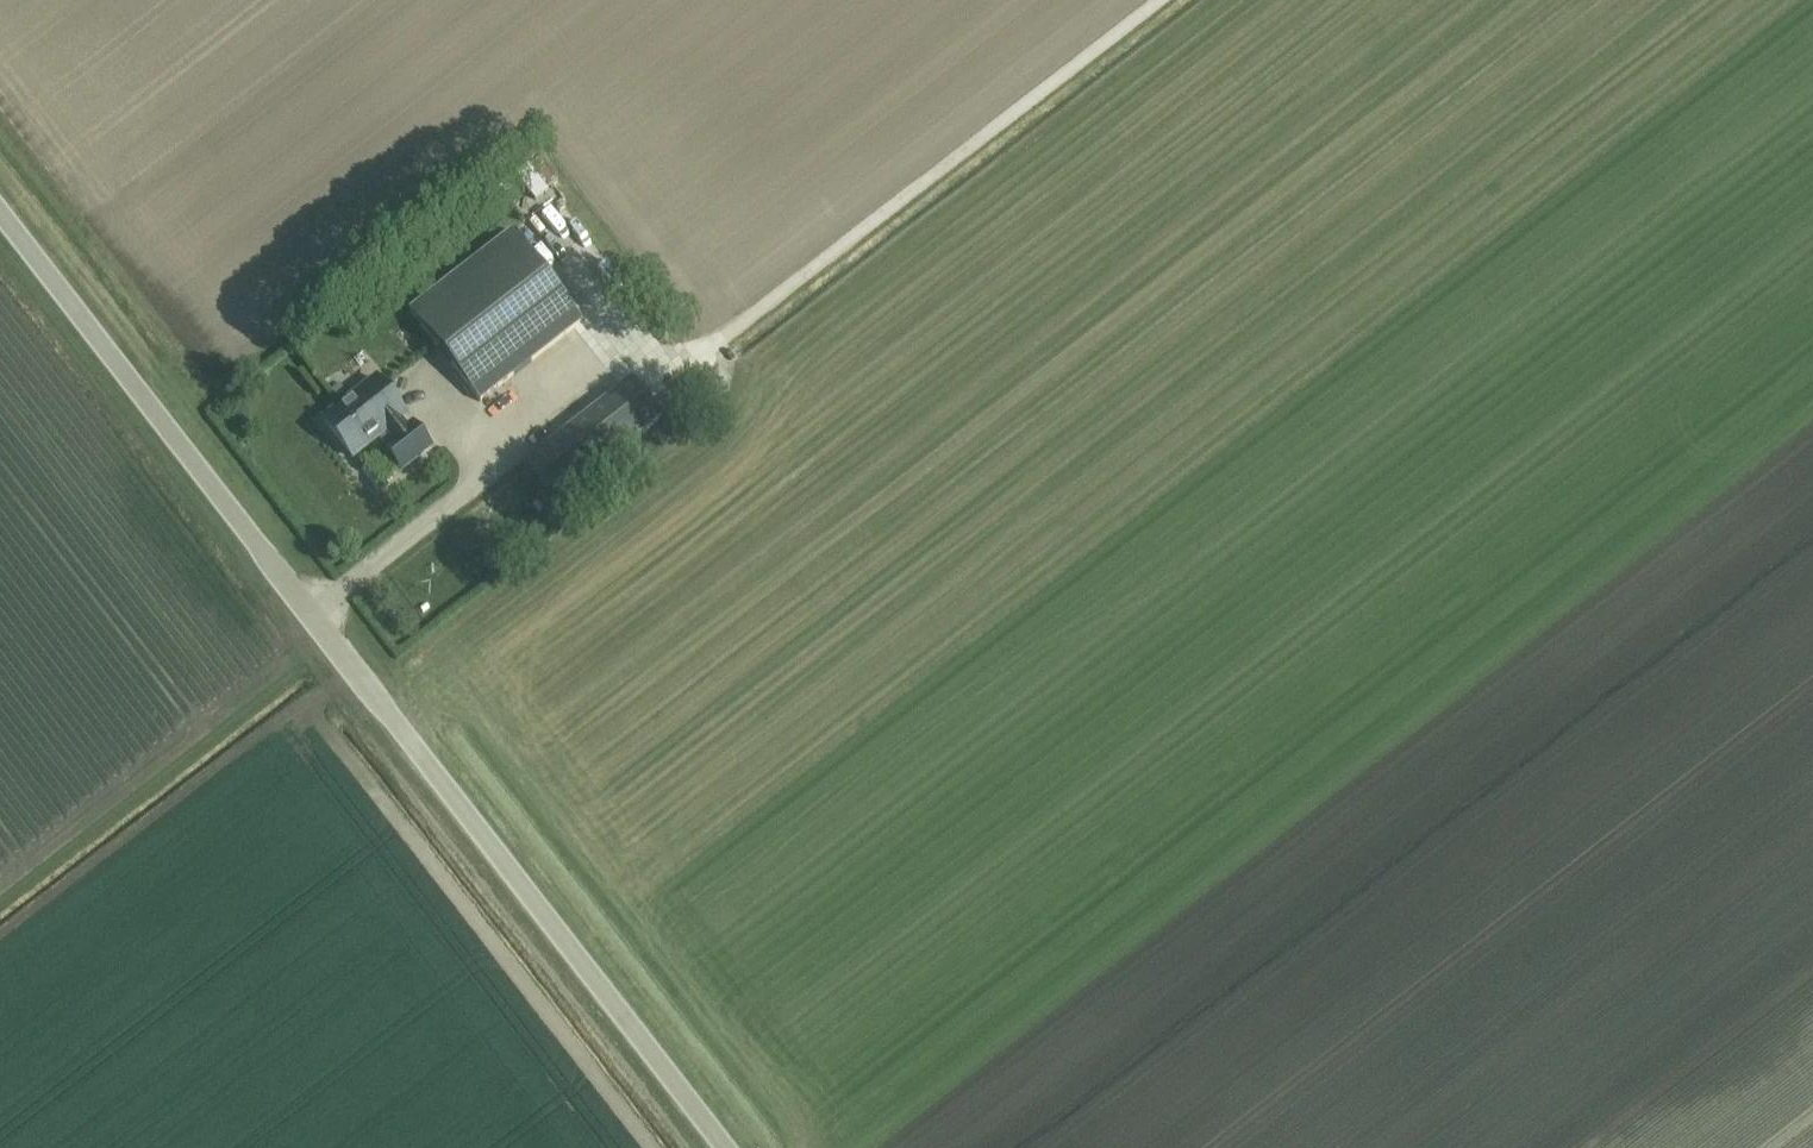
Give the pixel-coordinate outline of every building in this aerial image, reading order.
[(581,323),(582,323),(511,231),(510,232),(511,232),(410,311),(409,310),(409,311),(480,402),(481,401),(480,401),(581,322),(581,323)] [(324,420),(329,428),(353,458),(387,432),(394,441),(384,448),(402,471),(430,448),(412,426),(407,430),(400,421),(405,417),(376,379),(324,420)] [(556,500),(662,417),(632,379),(526,461),(556,500)]
